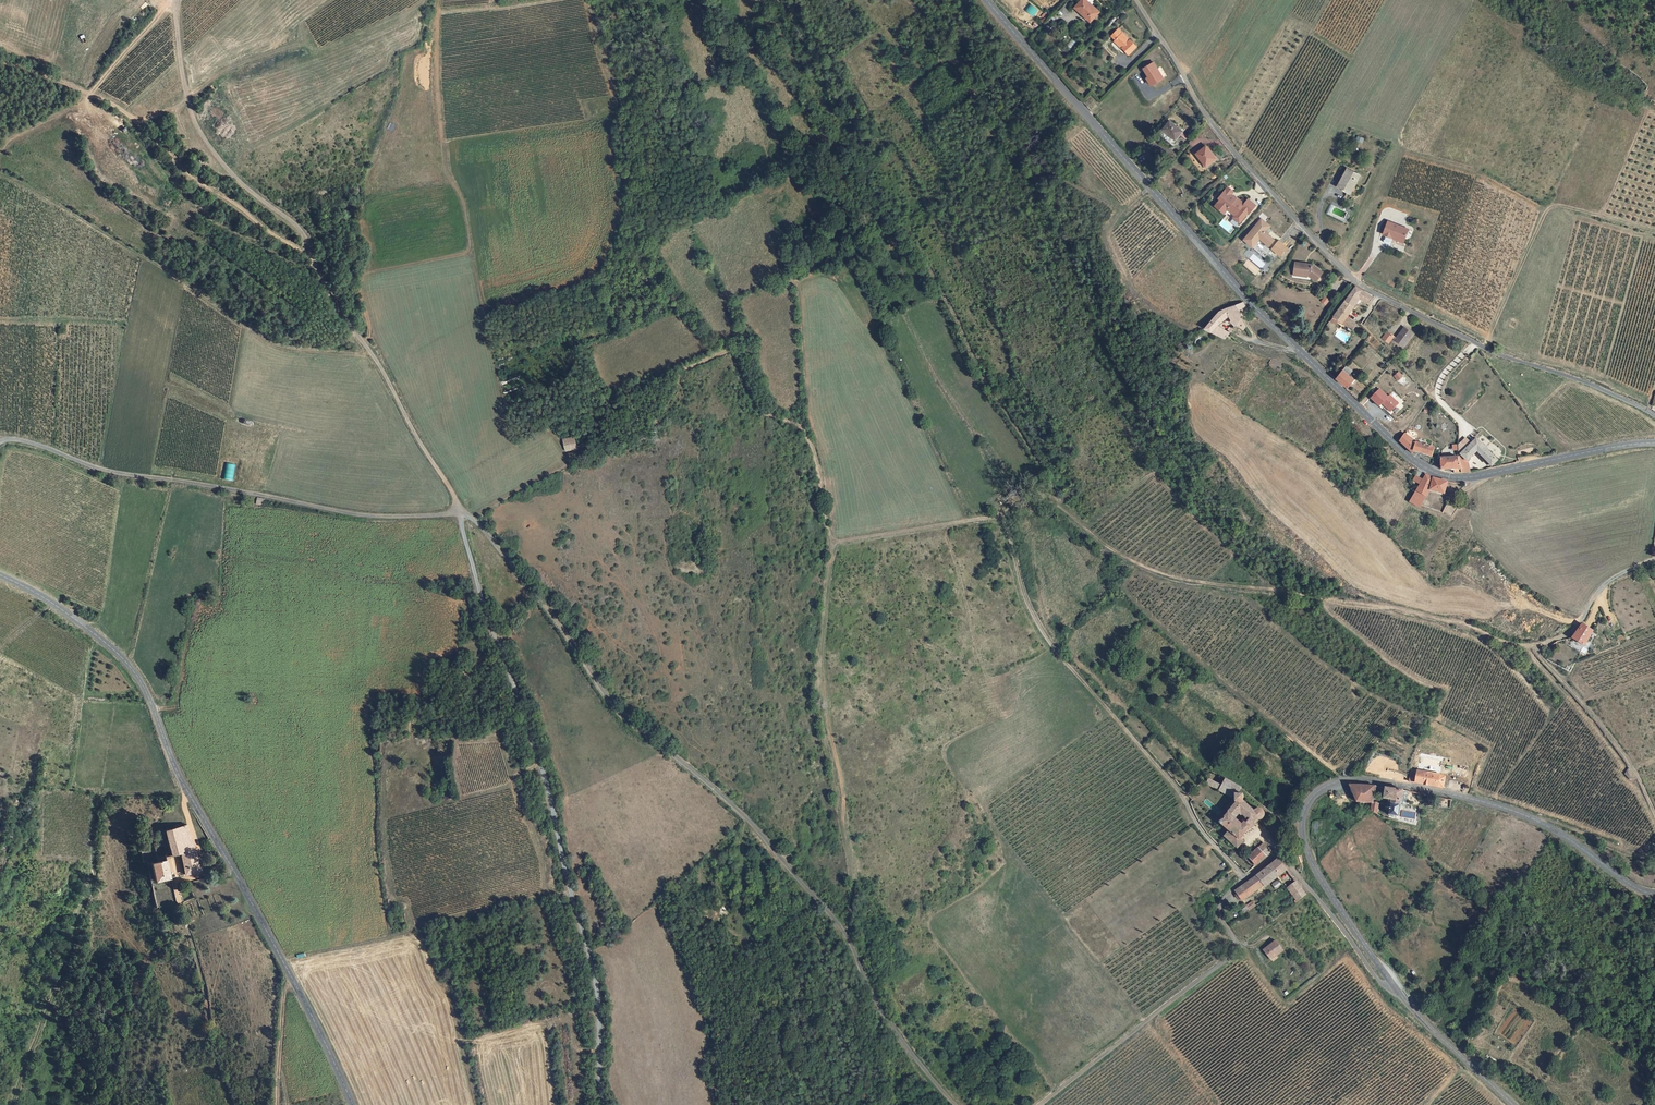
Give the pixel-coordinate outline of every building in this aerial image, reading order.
[(1101,15),(1085,0),(1076,9),(1091,24),(1101,15)] [(1033,16),(1038,10),(1030,4),(1025,9),(1033,16)] [(1113,38),(1117,42),(1124,35),(1120,31),(1113,38)] [(1137,48),(1124,35),(1117,42),(1129,56),(1137,48)] [(1150,88),(1162,80),(1152,64),(1142,70),(1147,79),(1145,80),(1150,88)] [(1182,132),(1170,123),(1164,131),(1176,140),(1182,132)] [(1217,160),(1207,147),(1198,154),(1207,166),(1212,162),(1213,163),(1217,160)] [(1347,168),(1337,187),(1347,191),(1351,184),(1355,186),(1361,176),(1347,168)] [(1355,186),(1351,184),(1347,191),(1351,193),(1355,186)] [(1228,207),(1235,213),(1234,215),(1240,221),(1248,211),(1250,212),(1257,204),(1249,197),(1245,202),(1238,196),(1237,197),(1234,195),(1235,194),(1227,187),(1219,196),(1221,197),(1216,203),(1225,211),(1226,209),(1228,207)] [(1226,209),(1234,215),(1235,213),(1228,207),(1226,209)] [(1260,219),(1244,237),(1253,245),(1259,238),(1259,237),(1260,235),(1262,237),(1261,238),(1269,245),(1275,238),(1268,233),(1272,228),(1269,226),(1271,224),(1266,220),(1264,223),(1260,219)] [(1410,230),(1389,222),(1384,236),(1405,244),(1410,230)] [(1272,247),(1280,254),(1287,246),(1279,239),(1272,247)] [(1243,264),(1255,275),(1260,270),(1248,259),(1243,264)] [(1311,273),(1319,280),(1326,272),(1315,264),(1298,260),(1297,266),(1301,267),(1301,270),(1311,273)] [(1325,304),(1329,300),(1324,296),(1321,301),(1325,304)] [(1355,307),(1346,300),(1341,307),(1335,316),(1336,317),(1341,320),(1343,322),(1348,316),(1349,315),(1355,307)] [(1217,325),(1225,316),(1236,326),(1237,324),(1244,329),(1246,325),(1243,317),(1248,311),(1243,301),(1227,306),(1222,309),(1218,313),(1213,318),(1205,327),(1227,338),(1229,336),(1231,332),(1217,325)] [(1357,324),(1348,316),(1343,322),(1352,330),(1357,324)] [(1337,325),(1341,320),(1336,317),(1332,321),(1337,325)] [(1406,329),(1399,337),(1396,341),(1400,344),(1404,347),(1413,334),(1406,329)] [(1394,333),(1391,330),(1385,337),(1391,342),(1393,339),(1391,337),(1394,333)] [(1396,341),(1399,337),(1394,333),(1391,337),(1393,339),(1391,342),(1397,347),(1400,344),(1396,341)] [(1355,379),(1344,369),(1336,378),(1349,388),(1355,379)] [(1399,371),(1393,376),(1398,381),(1403,376),(1399,371)] [(1381,388),(1371,398),(1380,406),(1383,404),(1390,396),(1381,388)] [(1391,394),(1390,396),(1383,404),(1392,412),(1401,403),(1391,394)] [(1405,433),(1400,440),(1414,454),(1415,450),(1432,456),(1435,448),(1416,441),(1405,433)] [(576,447),(573,435),(562,437),(566,450),(576,447)] [(1496,460),(1475,438),(1458,453),(1465,459),(1475,450),(1489,465),(1496,460)] [(1458,453),(1456,456),(1455,456),(1460,473),(1469,473),(1465,459),(1458,453)] [(1443,470),(1454,470),(1454,473),(1459,473),(1460,473),(1455,456),(1443,457),(1443,470)] [(225,463),(223,480),(233,481),(235,464),(225,463)] [(1433,478),(1434,476),(1426,474),(1410,503),(1421,509),(1422,507),(1424,504),(1430,489),(1444,493),(1448,482),(1433,478)] [(1575,638),(1587,646),(1596,631),(1586,624),(1575,638)] [(1413,770),(1409,782),(1434,787),(1443,788),(1446,776),(1413,770)] [(1241,825),(1242,825),(1257,811),(1258,808),(1258,806),(1257,805),(1256,804),(1255,804),(1253,806),(1251,804),(1249,805),(1239,797),(1240,790),(1233,788),(1237,782),(1222,773),(1214,785),(1230,794),(1227,798),(1229,801),(1223,808),(1230,814),(1234,810),(1242,817),(1238,822),(1241,825)] [(1348,784),(1356,802),(1377,813),(1379,803),(1372,801),(1375,786),(1348,784)] [(1408,804),(1410,792),(1386,787),(1384,797),(1390,798),(1389,802),(1392,802),(1390,814),(1399,816),(1402,803),(1408,804)] [(1235,831),(1241,825),(1238,822),(1230,814),(1223,808),(1214,817),(1223,825),(1219,831),(1230,842),(1238,834),(1235,831)] [(188,843),(185,827),(163,832),(168,857),(178,855),(182,877),(197,873),(194,860),(188,843)] [(1248,856),(1255,864),(1272,850),(1260,839),(1257,842),(1260,846),(1248,856)] [(1279,878),(1289,870),(1279,858),(1269,866),(1279,878)] [(163,862),(149,865),(153,883),(167,880),(163,862)] [(1279,878),(1269,866),(1237,890),(1244,900),(1264,885),(1266,888),(1279,878)] [(1288,888),(1301,905),(1310,898),(1296,881),(1288,888)] [(1245,907),(1249,912),(1257,906),(1253,901),(1245,907)] [(1269,935),(1256,945),(1264,956),(1277,946),(1269,935)]
